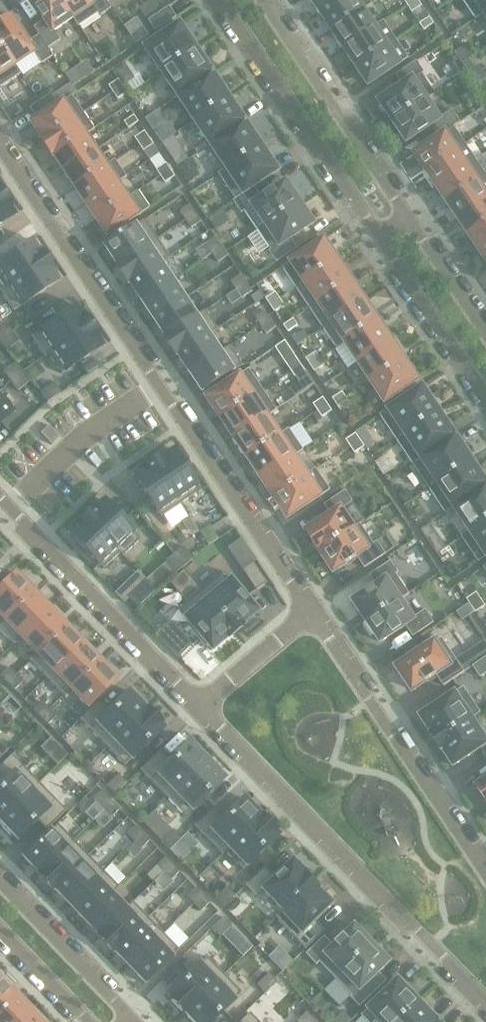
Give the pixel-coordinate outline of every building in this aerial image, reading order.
[(39,9),(38,9),(45,20),(46,19),(46,20),(35,27),(40,35),(50,49),(62,41),(55,32),(74,19),(80,28),(81,27),(63,0),(33,0),(39,9)] [(81,27),(100,14),(102,17),(113,9),(108,3),(107,0),(63,0),(81,27)] [(321,13),(340,0),(312,0),(321,13)] [(321,13),(333,31),(364,10),(365,11),(373,5),(370,0),(340,0),(321,13)] [(408,6),(413,13),(423,6),(418,0),(408,6)] [(477,20),(485,14),(485,13),(485,0),(464,0),(477,20)] [(170,7),(149,21),(156,32),(177,18),(170,7)] [(364,10),(333,31),(337,37),(345,49),(376,28),(376,27),(365,11),(364,10)] [(0,26),(0,42),(22,75),(24,78),(43,65),(55,57),(49,49),(50,49),(40,35),(30,42),(14,17),(0,26)] [(430,18),(420,24),(425,31),(435,24),(430,18)] [(138,19),(126,27),(137,44),(150,36),(138,19)] [(376,28),(345,49),(353,61),(357,67),(397,40),(384,21),(376,27),(376,28)] [(188,34),(181,24),(146,47),(163,72),(198,49),(190,37),(191,36),(189,33),(188,34)] [(397,40),(357,67),(361,73),(369,85),(409,59),(397,40)] [(1,89),(22,75),(0,42),(0,87),(1,89)] [(469,44),(455,53),(463,65),(470,60),(477,55),(469,44)] [(206,61),(198,49),(163,72),(179,97),(216,72),(215,71),(214,72),(208,64),(209,64),(207,61),(206,61)] [(470,60),(463,65),(468,73),(475,68),(470,60)] [(403,86),(380,101),(393,121),(394,122),(428,99),(428,100),(436,95),(423,75),(425,73),(418,62),(397,76),(403,86)] [(126,65),(116,71),(125,84),(126,84),(135,78),(126,65)] [(76,69),(67,75),(74,86),(83,80),(76,69)] [(217,73),(216,72),(179,97),(196,121),(231,98),(222,85),(223,85),(221,82),(220,82),(215,75),(217,73)] [(119,80),(109,87),(114,93),(124,87),(119,80)] [(477,86),(483,96),(485,94),(485,83),(485,81),(477,86)] [(124,87),(114,93),(118,100),(128,93),(124,87)] [(52,94),(30,109),(38,120),(60,105),(52,94)] [(38,120),(33,123),(44,139),(43,139),(44,140),(84,113),(73,96),(60,105),(38,120)] [(231,98),(196,121),(212,145),(249,121),(248,119),(246,121),(241,113),(241,112),(239,109),(239,110),(231,98)] [(394,122),(393,121),(392,122),(393,125),(394,125),(401,135),(400,135),(402,138),(403,137),(407,143),(432,126),(440,137),(455,127),(461,123),(452,111),(441,119),(428,100),(428,99),(394,122)] [(84,113),(44,140),(54,156),(95,129),(84,113)] [(135,116),(125,122),(129,129),(139,122),(135,116)] [(249,121),(212,145),(228,169),(263,146),(255,134),(256,133),(254,131),(253,131),(248,123),(249,122),(249,121)] [(440,137),(415,154),(426,171),(466,144),(455,127),(440,137)] [(95,129),(54,156),(55,157),(56,156),(66,172),(97,150),(87,135),(96,130),(95,129)] [(146,132),(136,138),(140,145),(150,138),(146,132)] [(173,136),(162,143),(167,151),(178,144),(173,136)] [(150,138),(140,145),(144,152),(154,145),(150,138)] [(477,160),(466,144),(426,171),(437,187),(477,160)] [(263,146),(228,169),(220,175),(236,200),(255,188),(280,171),(273,161),(274,161),(272,158),(271,158),(263,146)] [(97,150),(66,172),(76,187),(116,161),(116,160),(108,166),(97,150)] [(437,187),(447,202),(485,177),(485,174),(477,160),(437,187)] [(116,161),(76,187),(87,203),(127,177),(116,161)] [(191,161),(180,168),(185,176),(196,168),(191,161)] [(167,164),(157,170),(161,177),(171,170),(167,164)] [(171,170),(161,177),(166,184),(176,177),(171,170)] [(127,177),(87,203),(98,219),(129,198),(119,183),(128,178),(127,177)] [(447,202),(458,218),(485,200),(485,177),(447,202)] [(236,200),(234,202),(242,214),(246,212),(259,231),(301,203),(302,204),(303,203),(301,200),(294,190),(293,187),(291,188),(287,182),(262,199),(255,188),(236,200)] [(129,198),(98,219),(109,236),(141,215),(150,209),(139,192),(129,198)] [(0,197),(0,226),(16,215),(3,195),(0,197)] [(458,218),(469,234),(485,223),(485,200),(458,218)] [(301,203),(259,231),(272,251),(270,252),(277,263),(298,249),(292,239),(315,224),(302,204),(301,203)] [(181,212),(186,220),(197,214),(191,205),(181,212)] [(186,220),(192,229),(202,222),(197,214),(186,220)] [(146,220),(106,246),(119,265),(117,265),(118,266),(159,239),(146,220)] [(469,234),(479,250),(485,246),(485,223),(469,234)] [(207,245),(213,254),(223,247),(217,238),(207,245)] [(159,239),(118,266),(131,285),(132,285),(164,263),(163,263),(171,258),(159,239)] [(325,239),(283,268),(297,289),(339,260),(325,239)] [(47,261),(33,241),(0,263),(0,282),(4,287),(0,290),(1,292),(47,261)] [(213,254),(219,263),(229,256),(223,247),(213,254)] [(339,260),(297,289),(310,309),(353,280),(339,260)] [(47,261),(1,292),(14,311),(60,281),(47,261)] [(175,280),(164,263),(132,285),(137,292),(140,298),(141,298),(143,302),(175,280)] [(247,284),(242,275),(232,282),(237,290),(247,284)] [(175,280),(143,302),(155,320),(187,298),(175,280)] [(353,280),(310,309),(324,329),(366,300),(353,280)] [(237,290),(243,299),(253,292),(247,284),(237,290)] [(255,295),(252,297),(257,304),(265,298),(261,291),(255,295)] [(276,293),(266,299),(271,306),(281,299),(276,293)] [(187,298),(155,320),(161,328),(160,328),(164,334),(164,333),(166,336),(198,315),(187,298)] [(281,299),(271,306),(275,313),(285,306),(281,299)] [(366,300),(324,329),(338,349),(346,344),(345,343),(379,320),(366,300)] [(45,357),(90,326),(77,306),(31,337),(45,357)] [(166,336),(166,337),(179,357),(180,356),(211,335),(219,330),(206,310),(198,315),(166,336)] [(270,317),(266,311),(256,318),(261,326),(272,320),(270,317)] [(294,319),(284,326),(289,333),(299,326),(294,319)] [(267,334),(277,328),(272,320),(261,326),(267,334)] [(379,320),(345,343),(346,344),(359,363),(393,340),(393,341),(395,340),(386,327),(385,328),(379,320)] [(5,322),(0,326),(0,342),(12,332),(5,322)] [(90,326),(45,357),(45,358),(49,355),(62,374),(104,346),(90,326)] [(304,331),(293,339),(298,346),(309,338),(304,331)] [(0,342),(7,351),(20,341),(12,332),(0,342)] [(211,335),(180,356),(191,373),(231,347),(230,346),(222,351),(211,335)] [(393,340),(359,363),(372,383),(406,360),(393,341),(393,340)] [(231,347),(191,373),(204,392),(244,366),(231,347)] [(316,353),(306,359),(311,366),(321,359),(316,353)] [(301,365),(297,358),(287,365),(291,371),(301,365)] [(321,359),(311,366),(315,373),(325,366),(321,359)] [(406,360),(372,383),(386,403),(420,381),(406,360)] [(24,372),(16,362),(4,372),(11,382),(24,372)] [(306,372),(301,365),(291,371),(296,378),(306,372)] [(264,390),(250,369),(208,398),(221,418),(264,390)] [(11,382),(18,391),(31,381),(24,372),(11,382)] [(54,383),(41,392),(48,402),(61,393),(54,383)] [(424,386),(381,415),(397,441),(441,412),(432,399),(433,399),(431,396),(430,396),(424,386)] [(277,410),(264,390),(221,418),(235,438),(277,410)] [(343,393),(333,399),(338,406),(347,399),(343,393)] [(14,412),(0,397),(0,425),(14,412)] [(328,405),(324,398),(314,405),(318,411),(328,405)] [(347,399),(338,406),(342,412),(352,406),(347,399)] [(332,411),(328,405),(318,411),(323,418),(332,411)] [(290,430),(290,429),(282,435),(270,416),(278,411),(277,410),(235,438),(248,458),(290,430)] [(441,412),(397,441),(414,465),(459,435),(458,433),(456,435),(451,427),(451,426),(449,423),(449,424),(441,412)] [(49,426),(41,434),(52,445),(60,437),(49,426)] [(364,426),(355,432),(356,434),(360,440),(361,441),(370,435),(364,426)] [(248,458),(254,467),(252,468),(254,471),(255,471),(259,476),(258,477),(260,480),(262,479),(296,456),(304,451),(290,430),(248,458)] [(360,440),(356,434),(346,441),(351,447),(361,441),(360,440)] [(459,435),(414,465),(430,489),(473,460),(465,448),(466,447),(464,445),(463,445),(458,437),(460,436),(459,435)] [(365,447),(361,441),(351,447),(355,454),(365,447)] [(153,462),(181,504),(200,491),(172,449),(153,462)] [(317,470),(317,469),(308,475),(296,456),(262,479),(275,498),(317,470)] [(430,489),(446,513),(485,486),(485,479),(483,475),(484,475),(482,472),(481,472),(473,460),(430,489)] [(181,504),(153,462),(133,476),(161,517),(179,506),(181,504)] [(275,498),(289,519),(331,491),(317,470),(275,498)] [(446,513),(447,514),(455,509),(470,531),(462,537),(462,538),(485,522),(485,486),(446,513)] [(408,489),(399,495),(405,504),(414,498),(408,489)] [(321,552),(355,529),(342,510),(353,502),(346,491),(325,505),(332,515),(307,532),(321,552)] [(85,517),(124,556),(141,540),(103,500),(85,517)] [(124,556),(85,517),(68,533),(103,569),(120,553),(123,557),(124,556)] [(462,538),(479,563),(485,558),(485,522),(462,538)] [(431,523),(421,530),(428,540),(438,534),(431,523)] [(363,527),(362,525),(321,552),(335,573),(346,565),(347,565),(358,558),(365,569),(386,555),(378,542),(375,544),(363,527)] [(200,533),(209,546),(219,539),(210,526),(200,533)] [(174,554),(184,566),(194,559),(183,546),(174,554)] [(184,566),(174,554),(165,562),(175,574),(184,566)] [(410,594),(397,575),(399,573),(391,562),(370,576),(377,586),(354,601),(367,621),(365,622),(366,623),(410,594)] [(242,570),(256,591),(267,583),(253,563),(242,570)] [(201,592),(235,632),(243,625),(258,612),(224,572),(201,592)] [(34,592),(16,574),(0,589),(0,625),(34,592)] [(156,590),(147,580),(129,598),(131,600),(138,608),(156,590)] [(0,625),(0,630),(14,645),(52,608),(51,607),(49,608),(34,592),(0,625)] [(235,632),(201,592),(178,611),(212,651),(227,638),(227,639),(235,632)] [(477,593),(467,600),(472,606),(482,600),(477,593)] [(366,623),(367,625),(367,624),(374,635),(376,638),(377,637),(381,643),(406,626),(414,637),(435,623),(426,611),(414,619),(402,600),(410,595),(410,594),(366,623)] [(472,606),(476,613),(485,606),(482,600),(472,606)] [(30,662),(67,626),(60,619),(61,618),(52,608),(14,645),(21,639),(37,654),(30,661),(30,662)] [(193,645),(170,622),(156,636),(178,659),(193,645)] [(67,626),(30,662),(47,679),(84,642),(83,643),(67,626)] [(398,668),(401,672),(413,691),(426,682),(427,683),(437,676),(444,687),(473,667),(485,659),(485,641),(485,640),(457,660),(442,638),(435,643),(398,668)] [(84,642),(47,679),(63,695),(100,660),(93,654),(94,653),(84,642)] [(473,667),(481,678),(485,675),(485,659),(473,667)] [(100,660),(63,695),(64,697),(71,690),(88,708),(118,679),(100,660)] [(16,675),(9,668),(1,676),(8,683),(16,675)] [(8,683),(15,690),(23,682),(16,675),(8,683)] [(431,733),(437,742),(481,713),(464,688),(421,716),(432,733),(431,733)] [(107,748),(147,710),(130,692),(110,711),(100,701),(80,720),(107,748)] [(34,711),(41,718),(50,710),(43,702),(34,711)] [(147,710),(107,748),(125,766),(165,728),(162,725),(148,709),(147,710)] [(50,710),(41,718),(48,725),(57,717),(50,710)] [(481,713),(437,742),(443,751),(443,750),(454,767),(485,745),(485,738),(473,719),(481,713)] [(8,751),(0,742),(0,759),(8,751)] [(167,799),(208,759),(194,744),(193,745),(190,742),(170,762),(160,752),(140,771),(167,799)] [(0,786),(0,821),(39,783),(12,755),(0,767),(0,782),(2,784),(0,786)] [(208,759),(167,799),(185,817),(225,778),(208,761),(209,760),(208,759)] [(107,786),(115,795),(127,784),(118,775),(107,786)] [(485,799),(485,780),(477,786),(485,799)] [(0,821),(0,825),(12,838),(14,837),(17,840),(37,821),(46,830),(67,811),(39,783),(0,821)] [(102,791),(93,800),(104,811),(113,803),(102,791)] [(241,836),(262,816),(261,817),(244,799),(224,818),(214,808),(195,827),(222,855),(241,836)] [(113,803),(104,811),(111,818),(120,810),(113,803)] [(262,816),(241,836),(222,855),(222,856),(226,852),(243,870),(279,835),(276,832),(262,816)] [(50,831),(23,858),(38,873),(37,874),(38,875),(73,841),(58,824),(50,831)] [(136,826),(127,835),(134,842),(143,834),(136,826)] [(161,842),(170,851),(181,840),(173,831),(161,842)] [(143,834),(134,842),(141,849),(150,841),(143,834)] [(73,841),(38,875),(53,890),(88,856),(73,841)] [(88,856),(53,890),(54,891),(55,890),(69,905),(103,872),(88,856)] [(166,858),(157,866),(164,873),(173,865),(166,858)] [(276,918),(314,882),(307,874),(306,875),(293,860),(275,878),(265,868),(245,886),(257,899),(264,892),(282,911),(275,918),(276,918)] [(164,873),(171,881),(180,872),(173,865),(164,873)] [(103,872),(69,905),(84,921),(118,887),(103,872)] [(314,882),(276,918),(307,950),(326,931),(317,921),(335,904),(321,890),(321,889),(314,882)] [(118,887),(84,921),(98,935),(97,936),(98,937),(126,910),(112,895),(120,888),(118,887)] [(235,896),(227,887),(215,899),(224,907),(235,896)] [(196,888),(187,897),(194,904),(203,896),(196,888)] [(194,904),(201,911),(210,903),(203,896),(194,904)] [(126,910),(98,937),(113,953),(148,918),(134,903),(127,910),(126,910)] [(148,918),(113,953),(114,954),(115,952),(129,967),(163,934),(148,918)] [(212,929),(221,937),(232,926),(224,918),(212,929)] [(321,963),(337,979),(375,943),(373,941),(373,942),(364,933),(364,932),(362,930),(361,931),(356,926),(334,947),(325,937),(307,955),(318,966),(321,963)] [(163,934),(129,967),(145,984),(172,957),(179,950),(178,949),(163,934)] [(337,979),(353,996),(351,998),(360,1007),(387,982),(379,973),(390,962),(374,945),(375,944),(375,943),(337,979)] [(207,957),(167,996),(170,998),(170,999),(184,1014),(185,1014),(224,975),(207,957)] [(258,985),(266,994),(278,983),(270,974),(258,985)] [(185,1014),(193,1021),(212,1021),(242,993),(224,975),(185,1014)] [(18,996),(11,989),(12,988),(3,978),(0,980),(0,1014),(18,996)] [(368,1021),(399,1021),(420,1002),(410,991),(411,990),(408,988),(400,980),(362,1016),(368,1021)] [(0,1014),(0,1021),(26,1021),(36,1012),(35,1012),(34,1013),(18,996),(0,1014)] [(441,1020),(440,1021),(433,1015),(434,1014),(431,1012),(420,1002),(399,1021),(441,1021),(442,1021),(441,1020)] [(26,1021),(45,1021),(36,1012),(26,1021)] [(250,1013),(241,1021),(258,1021),(250,1013)]
